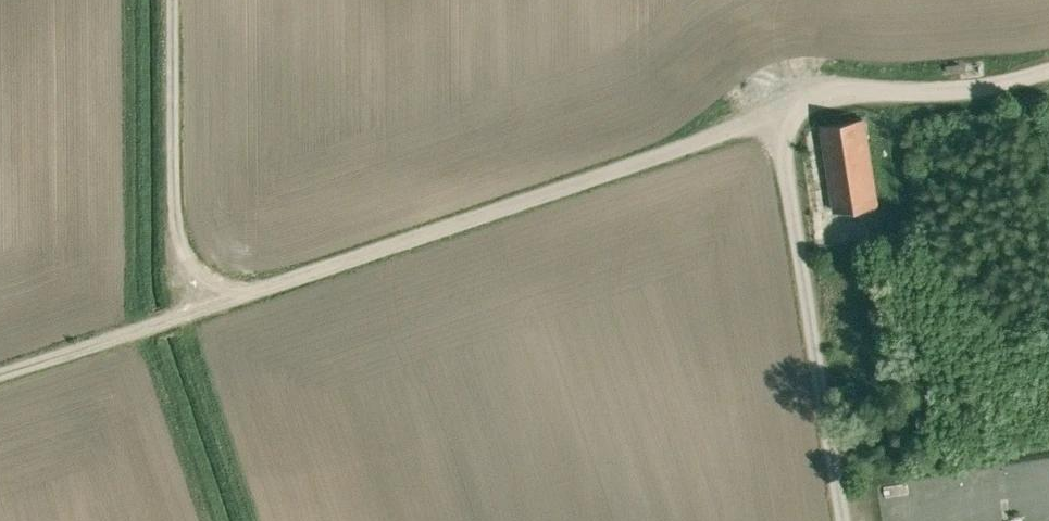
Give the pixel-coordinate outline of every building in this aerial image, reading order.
[(819,125),(833,215),(878,208),(864,118),(819,125)]
